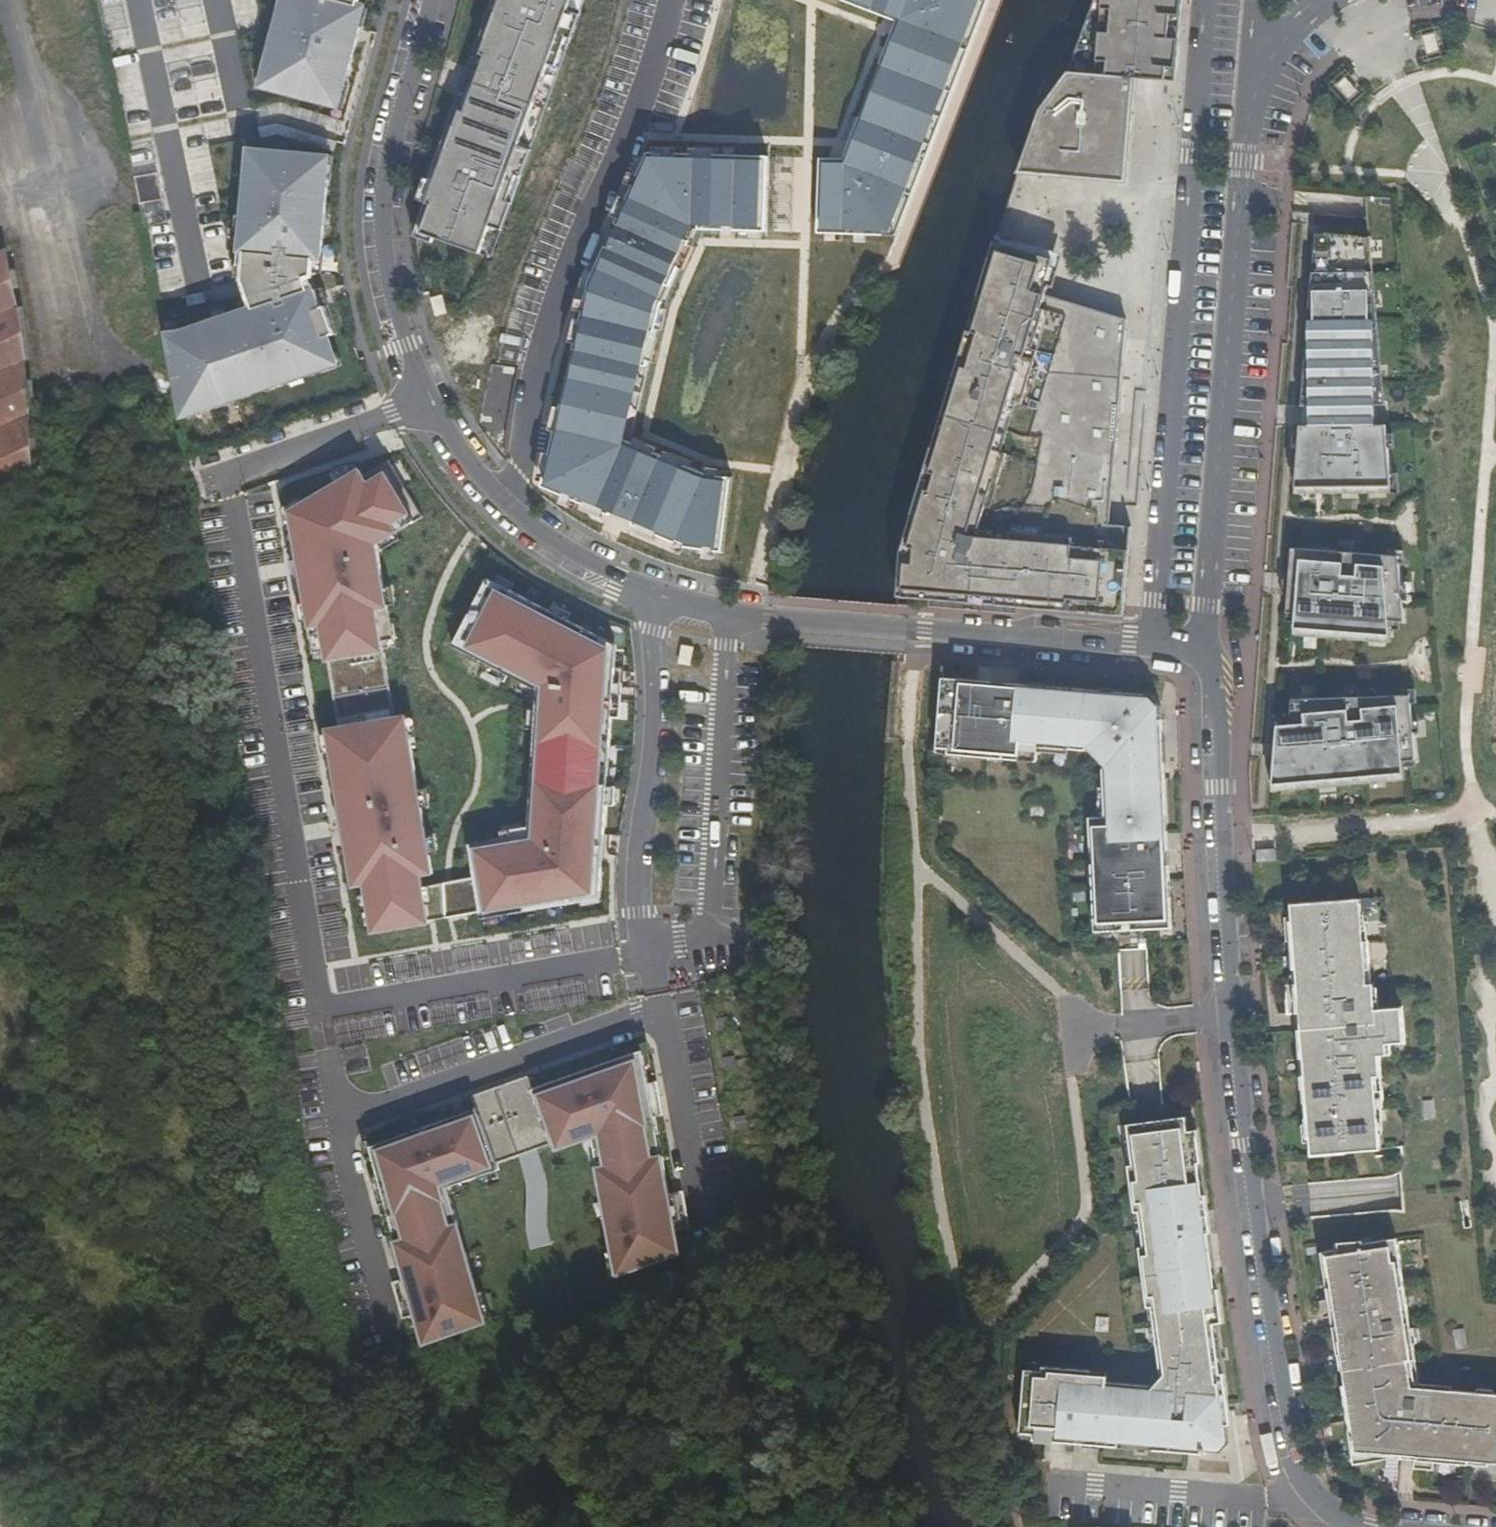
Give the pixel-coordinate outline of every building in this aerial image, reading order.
[(267,85),(268,85),(289,91),(289,92),(316,99),(316,98),(325,101),(339,104),(344,85),(347,86),(363,29),(359,28),(364,10),(359,9),(362,0),(288,0),(286,7),(283,7),(268,63),(272,64),(267,85)] [(492,258),(585,0),(496,0),(431,179),(423,202),(427,203),(428,204),(418,231),(436,237),(492,258)] [(743,3),(735,0),(712,0),(706,16),(734,27),(743,3)] [(903,231),(992,0),(842,0),(841,1),(896,22),(880,65),(888,68),(867,120),(860,117),(844,159),(821,159),(818,234),(883,236),(884,230),(903,231)] [(1128,182),(1136,77),(1176,81),(1183,0),(1097,0),(1070,72),(1042,109),(1022,173),(1128,182)] [(363,29),(365,30),(370,12),(364,10),(359,28),(363,29)] [(267,85),(272,64),(268,63),(265,62),(258,88),(267,90),(268,85),(267,85)] [(888,68),(880,65),(860,117),(867,120),(888,68)] [(1350,103),(1361,91),(1346,77),(1335,89),(1350,103)] [(339,104),(325,101),(324,106),(344,111),(351,87),(347,86),(344,85),(339,104)] [(249,173),(253,173),(255,155),(268,156),(268,151),(248,149),(246,173),(249,173)] [(696,230),(766,233),(769,158),(649,154),(617,226),(620,227),(611,250),(607,248),(591,284),(575,351),(579,352),(567,407),(563,406),(544,488),(612,517),(613,513),(636,522),(634,526),(688,549),(724,553),(733,479),(708,476),(631,443),(664,303),(696,230)] [(173,360),(181,414),(217,403),(216,398),(234,393),(235,398),(289,382),(288,377),(304,372),(321,368),(336,363),(334,356),(328,340),(337,336),(327,309),(324,310),(318,292),(311,295),(306,281),(317,277),(318,275),(319,262),(323,262),(331,181),(326,181),(328,162),(327,162),(304,160),(305,158),(279,155),(279,157),(268,156),(255,155),(253,173),(249,173),(244,217),(242,232),(238,267),(244,268),(243,281),(247,294),(254,312),(246,315),(228,321),(227,318),(182,335),(166,329),(173,360)] [(327,162),(328,162),(326,181),(331,181),(334,182),(336,158),(327,157),(327,162)] [(159,167),(136,172),(141,199),(165,194),(159,167)] [(418,200),(423,202),(431,179),(426,177),(418,200)] [(434,243),(436,237),(418,231),(428,204),(427,203),(415,236),(434,243)] [(1372,320),(1370,236),(1318,232),(1318,272),(1316,272),(1317,320),(1311,320),(1313,425),(1304,425),(1303,435),(1302,450),(1299,486),(1394,485),(1393,473),(1391,448),(1390,433),(1389,424),(1378,425),(1378,404),(1376,319),(1372,320)] [(1305,415),(1304,425),(1313,425),(1311,320),(1317,320),(1316,272),(1318,272),(1318,232),(1317,232),(1304,405),(1305,405),(1305,415)] [(1378,404),(1387,404),(1372,236),(1370,236),(1372,320),(1376,319),(1378,404)] [(909,535),(899,596),(1125,615),(1132,527),(1110,525),(1115,464),(1120,405),(1127,320),(1047,296),(1050,287),(1046,286),(1054,260),(1000,243),(909,535)] [(30,480),(27,423),(22,367),(16,318),(6,256),(1,256),(0,257),(0,494),(30,480)] [(323,262),(319,262),(318,275),(324,276),(326,262),(323,262)] [(318,292),(324,310),(327,309),(331,307),(325,289),(318,292)] [(247,294),(239,297),(246,315),(254,312),(247,294)] [(567,407),(579,352),(575,351),(563,406),(567,407)] [(336,363),(321,368),(324,376),(346,368),(341,354),(334,356),(336,363)] [(304,372),(288,377),(289,382),(290,384),(306,380),(304,372)] [(234,393),(216,398),(217,403),(218,406),(236,400),(235,398),(234,393)] [(372,912),(375,932),(431,923),(431,921),(482,912),(507,908),(508,914),(581,902),(580,895),(602,891),(603,868),(595,868),(598,834),(606,835),(608,805),(609,787),(601,786),(603,746),(611,747),(613,717),(616,683),(617,668),(610,667),(612,649),(593,639),(596,634),(569,620),(551,611),(511,590),(508,597),(492,589),(477,619),(470,615),(454,646),(489,664),(510,675),(539,690),(538,707),(538,710),(537,729),(531,811),(539,812),(538,833),(504,839),(491,841),(492,846),(471,849),(476,877),(449,883),(425,887),(423,875),(435,873),(432,855),(429,838),(423,808),(420,790),(412,738),(409,720),(408,717),(396,719),(383,642),(395,640),(389,606),(386,588),(378,545),(382,543),(397,534),(424,517),(391,461),(365,476),(361,471),(306,504),(292,512),(295,528),(300,558),(303,575),(308,604),(311,621),(316,653),(328,651),(341,728),(329,730),(330,734),(333,752),(344,818),(347,834),(354,833),(356,845),(349,847),(356,887),(367,885),(369,895),(372,912)] [(1299,486),(1298,493),(1402,492),(1400,472),(1393,473),(1394,485),(1299,486)] [(295,528),(292,512),(306,504),(303,498),(285,509),(289,529),(295,528)] [(385,549),(401,540),(397,534),(382,543),(385,549)] [(1340,551),(1294,547),(1292,579),(1292,585),(1291,594),(1290,612),(1299,613),(1299,621),(1298,627),(1394,635),(1394,630),(1393,622),(1403,621),(1407,621),(1405,601),(1404,586),(1402,563),(1401,555),(1390,554),(1352,551),(1340,551)] [(1408,564),(1407,549),(1391,548),(1390,554),(1401,555),(1402,563),(1408,564)] [(303,575),(300,558),(292,559),(295,577),(303,575)] [(477,619),(492,589),(508,597),(511,590),(489,579),(470,615),(477,619)] [(396,605),(393,587),(386,588),(389,606),(396,605)] [(311,621),(308,604),(300,605),(303,622),(311,621)] [(572,614),(555,604),(551,611),(569,620),(572,614)] [(1299,621),(1299,613),(1290,612),(1289,621),(1299,621)] [(1403,629),(1403,621),(1393,622),(1394,630),(1403,629)] [(1394,635),(1298,627),(1297,634),(1395,642),(1394,635)] [(618,645),(596,634),(593,639),(612,649),(610,667),(617,668),(618,645)] [(691,666),(694,647),(683,646),(680,664),(691,666)] [(510,675),(489,664),(486,671),(506,682),(510,675)] [(1152,698),(1145,698),(1145,695),(1007,683),(1006,686),(993,685),(993,682),(944,678),(943,696),(947,696),(946,712),(942,712),(939,747),(951,749),(951,755),(993,758),(993,753),(1007,754),(1007,759),(1039,762),(1040,747),(1069,749),(1087,750),(1091,747),(1109,768),(1105,771),(1106,799),(1107,817),(1091,818),(1092,847),(1099,846),(1099,863),(1093,864),(1096,932),(1173,928),(1171,897),(1168,898),(1167,881),(1170,880),(1170,865),(1167,865),(1167,861),(1167,850),(1169,850),(1168,832),(1165,832),(1164,816),(1167,816),(1164,729),(1163,720),(1160,720),(1160,706),(1152,698)] [(1420,703),(1419,688),(1404,688),(1404,695),(1413,694),(1414,703),(1420,703)] [(1351,696),(1295,698),(1294,712),(1293,724),(1281,725),(1279,753),(1277,784),(1408,772),(1408,767),(1407,761),(1419,759),(1417,732),(1416,720),(1414,703),(1413,694),(1404,695),(1380,695),(1351,696)] [(1153,695),(1145,695),(1145,698),(1152,698),(1160,706),(1160,720),(1163,720),(1162,704),(1153,695)] [(537,729),(538,710),(530,710),(529,729),(537,729)] [(1294,712),(1276,714),(1275,726),(1281,725),(1293,724),(1294,712)] [(419,737),(416,719),(409,720),(412,738),(419,737)] [(333,752),(330,734),(322,735),(325,753),(333,752)] [(609,787),(611,747),(603,746),(601,786),(609,787)] [(1040,747),(1039,762),(1068,764),(1069,749),(1040,747)] [(1091,747),(1087,750),(1105,771),(1109,768),(1091,747)] [(1408,772),(1277,784),(1276,791),(1409,779),(1408,772)] [(615,806),(616,787),(609,787),(608,805),(615,806)] [(431,806),(428,789),(420,790),(423,808),(431,806)] [(1107,817),(1106,799),(1090,800),(1091,818),(1107,817)] [(538,833),(539,812),(531,811),(531,827),(503,831),(504,839),(538,833)] [(356,845),(354,833),(347,834),(344,818),(342,818),(347,848),(349,847),(356,845)] [(603,868),(606,835),(598,834),(595,868),(603,868)] [(439,854),(436,836),(429,838),(432,855),(439,854)] [(602,899),(602,891),(580,895),(581,902),(602,899)] [(372,912),(369,895),(361,896),(364,914),(372,912)] [(1361,899),(1294,904),(1296,940),(1292,941),(1294,969),(1299,969),(1300,983),(1295,984),(1286,985),(1288,1015),(1298,1014),(1303,1014),(1303,1021),(1304,1029),(1299,1029),(1301,1059),(1306,1059),(1307,1075),(1302,1075),(1305,1103),(1309,1102),(1310,1118),(1306,1118),(1308,1139),(1311,1139),(1313,1155),(1382,1150),(1379,1124),(1378,1108),(1384,1108),(1383,1090),(1379,1090),(1378,1078),(1382,1078),(1380,1056),(1388,1055),(1387,1044),(1405,1043),(1403,1008),(1376,1010),(1374,983),(1372,983),(1368,983),(1367,970),(1371,970),(1368,941),(1364,941),(1363,925),(1361,899)] [(508,914),(507,908),(482,912),(483,919),(508,914)] [(653,1071),(648,1042),(627,1049),(629,1055),(643,1050),(647,1072),(653,1071)] [(448,1186),(499,1168),(497,1162),(551,1142),(550,1138),(567,1132),(571,1142),(593,1133),(600,1167),(608,1166),(613,1194),(605,1195),(620,1274),(681,1253),(677,1231),(691,1229),(684,1192),(670,1195),(663,1157),(655,1159),(651,1137),(659,1135),(656,1117),(649,1084),(647,1072),(643,1050),(629,1055),(564,1078),(534,1089),(529,1076),(473,1096),(477,1109),(479,1115),(451,1125),(449,1119),(392,1140),(370,1148),(373,1159),(378,1174),(385,1202),(389,1215),(397,1213),(404,1240),(397,1242),(407,1279),(393,1283),(403,1318),(417,1314),(425,1343),(486,1322),(466,1251),(458,1254),(450,1226),(458,1224),(448,1186)] [(658,1083),(649,1084),(656,1117),(664,1115),(658,1083)] [(457,1116),(449,1119),(451,1125),(479,1115),(477,1109),(457,1116)] [(1228,1425),(1231,1425),(1224,1374),(1221,1374),(1214,1324),(1218,1324),(1223,1323),(1219,1290),(1216,1290),(1210,1247),(1209,1234),(1212,1234),(1207,1195),(1204,1196),(1200,1164),(1203,1164),(1199,1130),(1189,1131),(1187,1117),(1130,1124),(1135,1165),(1131,1165),(1137,1212),(1141,1212),(1145,1246),(1141,1247),(1149,1307),(1153,1306),(1158,1342),(1161,1372),(1164,1375),(1155,1387),(1152,1384),(1109,1381),(1109,1376),(1092,1374),(1092,1370),(1045,1367),(1045,1372),(1027,1370),(1022,1432),(1034,1433),(1034,1441),(1119,1447),(1120,1441),(1155,1444),(1154,1450),(1206,1455),(1206,1451),(1206,1448),(1221,1449),(1227,1442),(1226,1436),(1225,1425),(1228,1425)] [(1126,1125),(1131,1165),(1135,1165),(1130,1124),(1126,1125)] [(571,1142),(567,1132),(550,1138),(551,1142),(553,1148),(571,1142)] [(373,1159),(370,1148),(392,1140),(389,1134),(362,1144),(367,1160),(373,1159)] [(660,1141),(659,1135),(651,1137),(655,1159),(663,1157),(660,1141)] [(613,1194),(608,1166),(600,1167),(605,1195),(613,1194)] [(385,1202),(378,1174),(369,1177),(377,1205),(385,1202)] [(1137,1212),(1141,1247),(1145,1246),(1141,1212),(1137,1212)] [(404,1240),(397,1213),(389,1215),(393,1230),(397,1242),(404,1240)] [(466,1251),(458,1224),(450,1226),(458,1254),(466,1251)] [(1214,1247),(1212,1234),(1209,1234),(1210,1247),(1216,1290),(1219,1290),(1214,1247)] [(1493,1393),(1478,1392),(1453,1390),(1435,1389),(1436,1385),(1419,1384),(1416,1384),(1412,1360),(1416,1360),(1413,1343),(1411,1329),(1406,1296),(1402,1296),(1398,1267),(1402,1266),(1397,1239),(1363,1245),(1363,1241),(1340,1243),(1341,1249),(1336,1250),(1322,1252),(1330,1300),(1320,1301),(1323,1318),(1332,1317),(1333,1323),(1338,1355),(1342,1354),(1344,1371),(1347,1385),(1349,1401),(1345,1402),(1351,1435),(1355,1435),(1359,1463),(1388,1458),(1403,1459),(1404,1455),(1409,1455),(1414,1455),(1414,1459),(1413,1470),(1434,1471),(1435,1462),(1489,1466),(1489,1463),(1495,1463),(1495,1394),(1493,1393)] [(1153,1306),(1149,1307),(1154,1343),(1158,1342),(1153,1306)] [(1221,1374),(1224,1374),(1218,1324),(1214,1324),(1221,1374)] [(1161,1372),(1152,1384),(1155,1387),(1164,1375),(1161,1372)] [(1206,1448),(1206,1451),(1222,1452),(1230,1443),(1229,1436),(1228,1425),(1225,1425),(1226,1436),(1227,1442),(1221,1449),(1206,1448)] [(1021,1440),(1034,1441),(1034,1433),(1022,1432),(1021,1440)] [(1355,1464),(1359,1463),(1355,1435),(1351,1435),(1355,1464)] [(1120,1441),(1119,1447),(1154,1450),(1155,1444),(1120,1441)]
